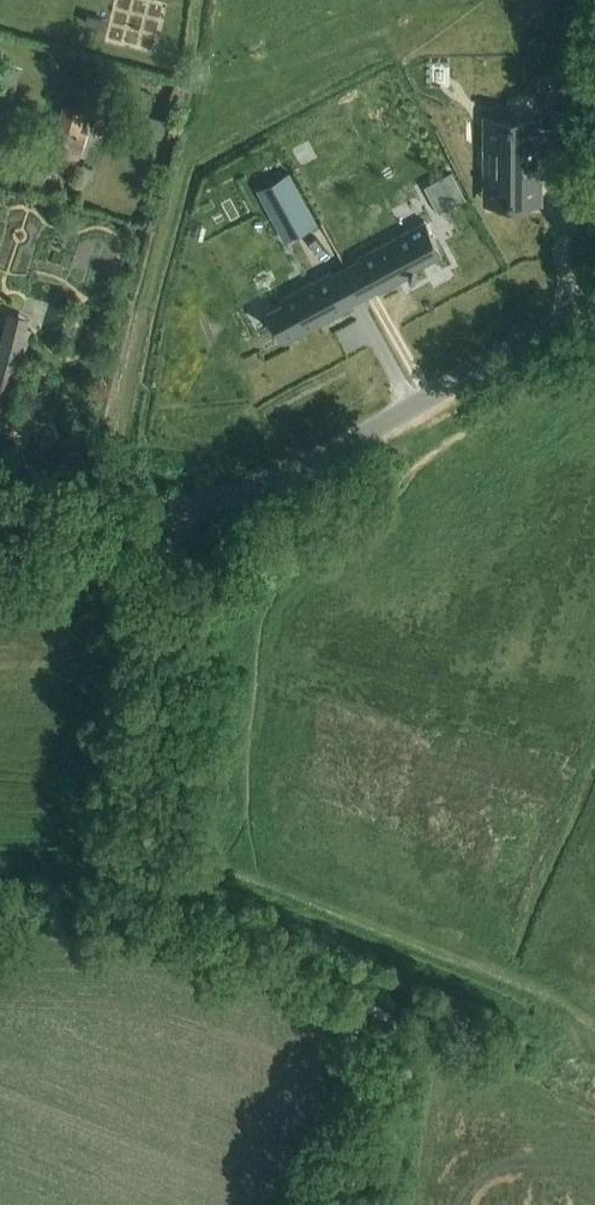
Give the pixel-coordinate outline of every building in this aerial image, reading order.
[(90,114),(61,106),(49,151),(77,159),(90,114)] [(541,209),(541,182),(580,183),(581,111),(554,111),(553,131),(542,131),(542,121),(483,120),(483,153),(491,153),(491,178),(483,178),(482,208),(541,209)] [(166,121),(150,117),(146,130),(162,135),(166,121)] [(318,226),(301,195),(290,173),(263,188),(275,210),(292,240),(318,226)] [(425,219),(358,256),(378,294),(417,273),(414,268),(443,253),(425,219)] [(285,305),(267,314),(284,345),(350,308),(330,271),(281,298),(285,305)] [(8,313),(0,341),(0,431),(2,431),(30,330),(27,329),(30,319),(8,313)]
